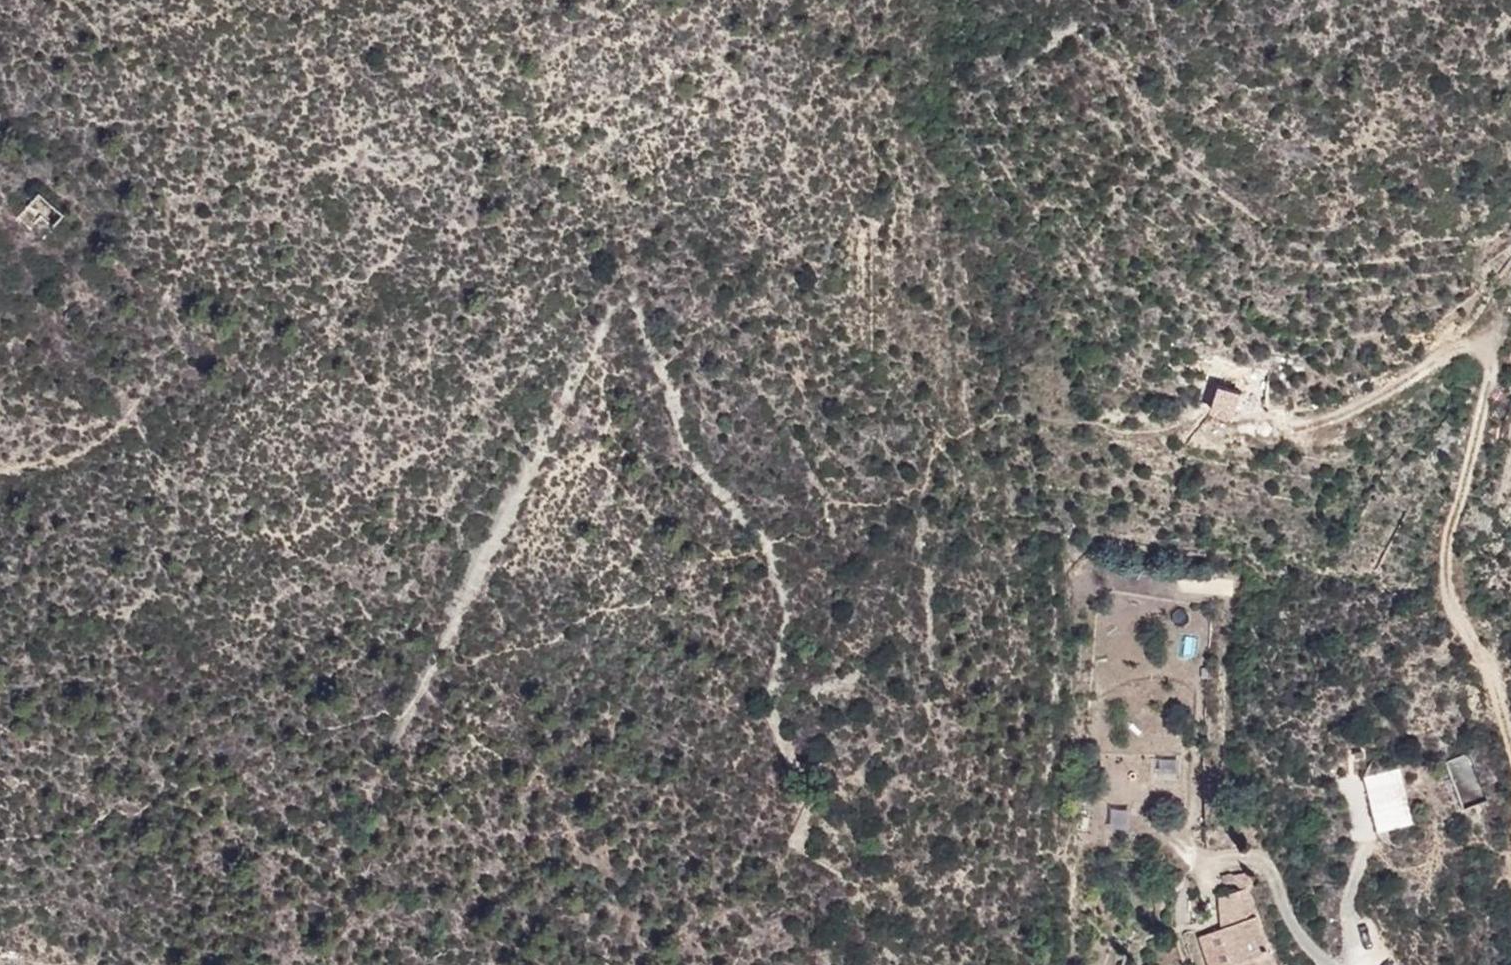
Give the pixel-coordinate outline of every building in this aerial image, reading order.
[(1211,409),(1232,416),(1241,388),(1220,381),(1211,409)] [(1466,756),(1447,763),(1463,806),(1482,799),(1466,756)] [(1377,832),(1413,823),(1399,766),(1363,775),(1377,832)] [(1174,902),(1201,964),(1284,964),(1247,876),(1174,902)]
